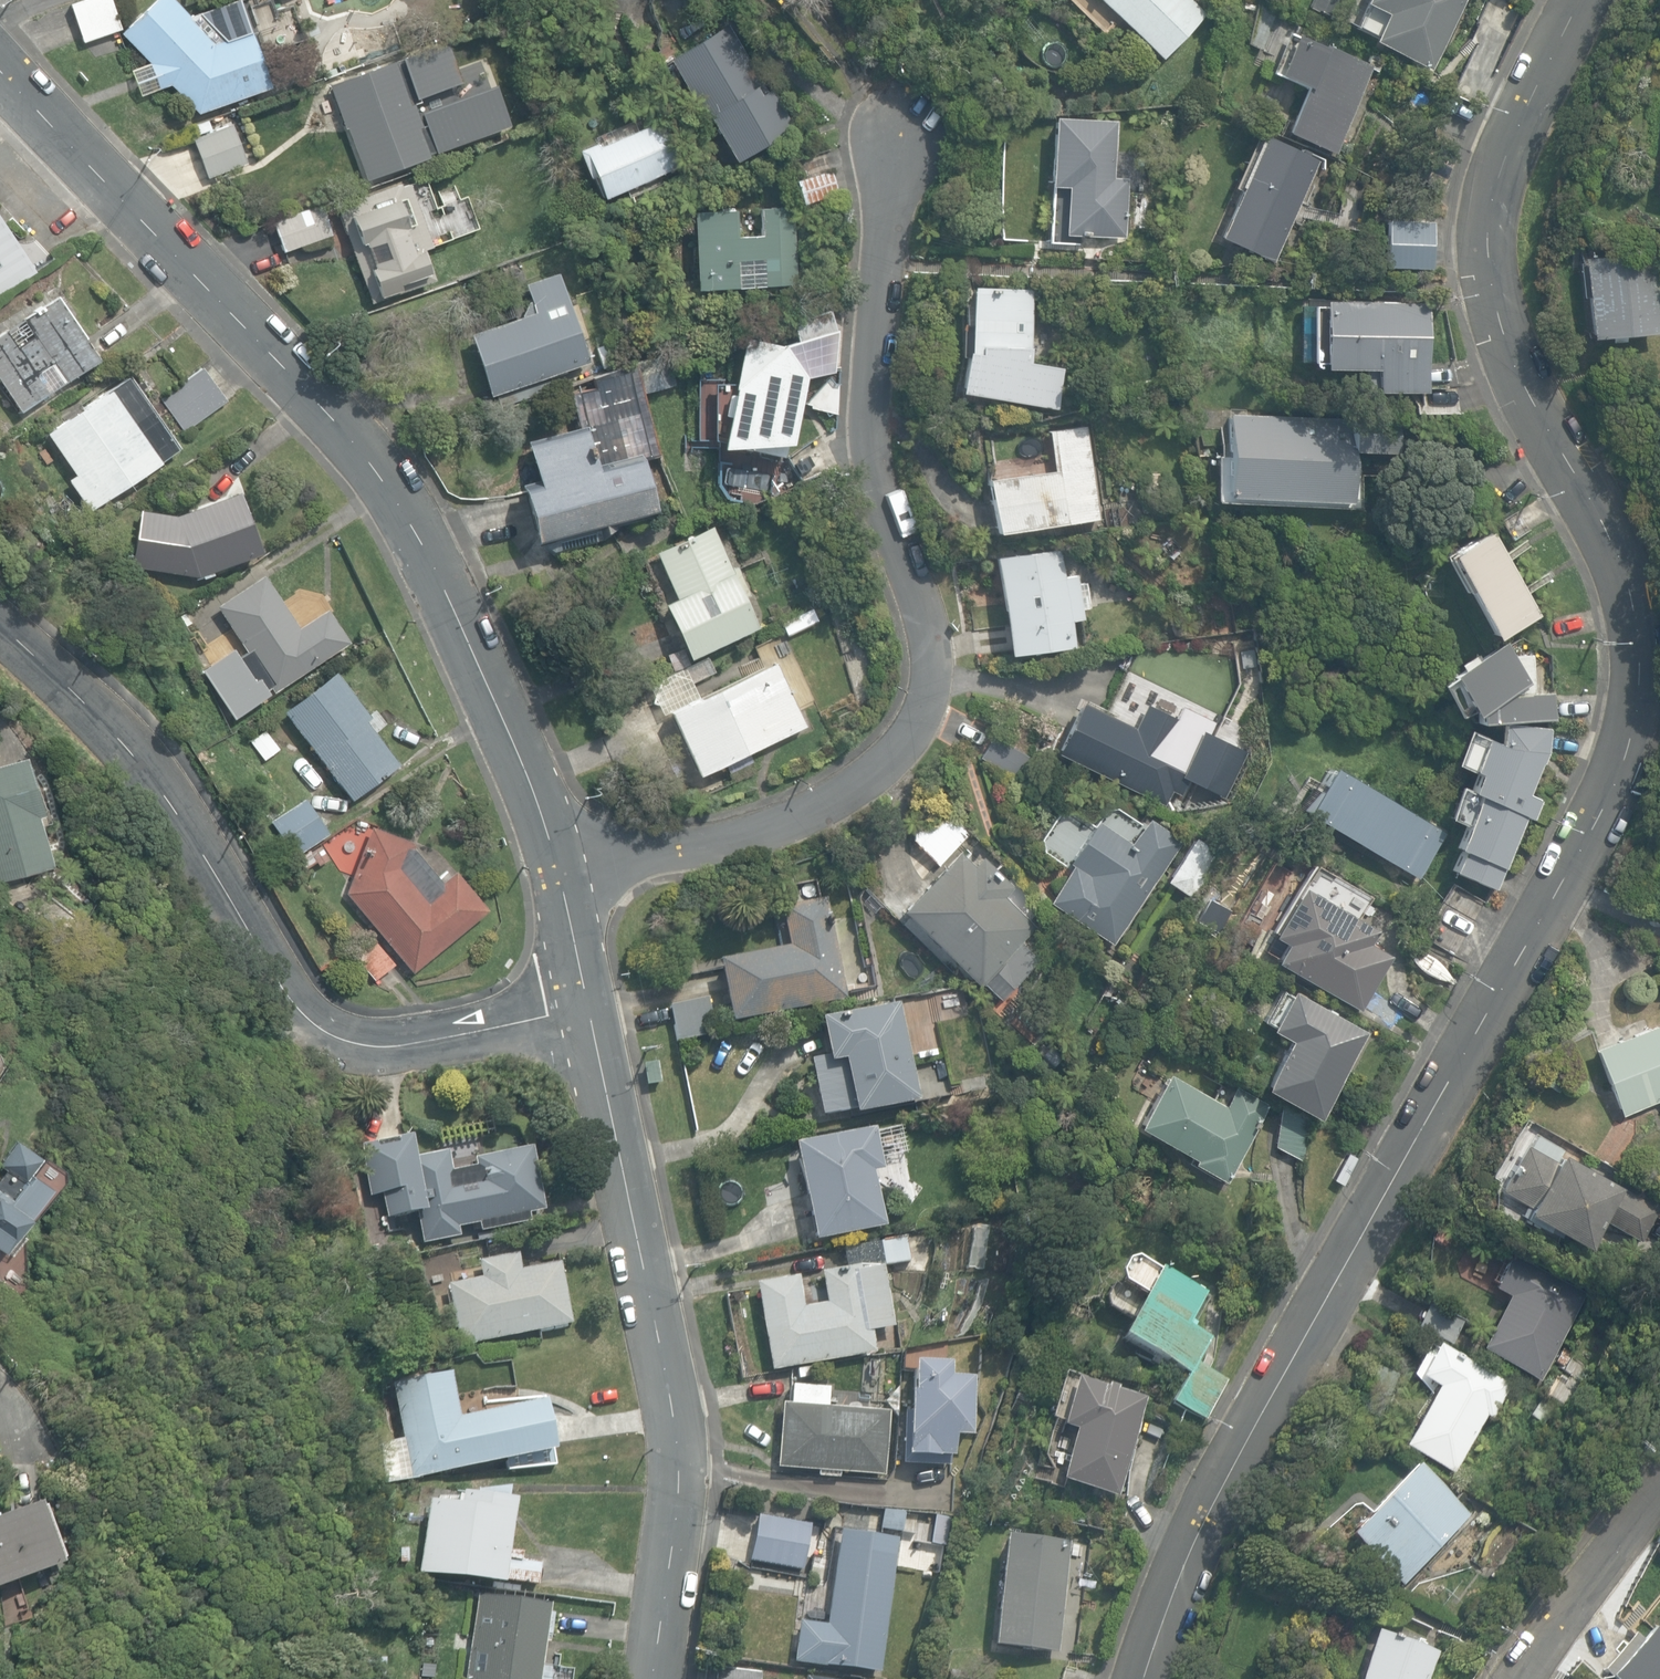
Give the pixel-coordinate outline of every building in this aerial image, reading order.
[(85,44),(121,30),(110,0),(82,0),(71,4),(85,44)] [(172,0),(155,0),(121,34),(150,64),(130,72),(141,96),(170,85),(198,114),(270,87),(238,0),(187,17),(172,0)] [(1159,59),(1188,30),(1204,14),(1190,0),(1099,0),(1130,30),(1159,59)] [(1431,70),(1450,30),(1465,0),(1364,0),(1362,4),(1384,14),(1376,30),(1371,41),(1431,70)] [(707,119),(732,162),(792,127),(770,88),(766,91),(731,30),(727,24),(716,30),(667,58),(703,121),(707,119)] [(421,127),(413,104),(419,102),(418,98),(460,83),(445,43),(329,85),(345,129),(347,128),(366,180),(428,157),(427,154),(509,125),(495,86),(421,113),(425,126),(421,127)] [(1282,133),(1333,155),(1371,65),(1321,43),(1282,133)] [(1215,93),(1227,97),(1233,76),(1221,72),(1215,93)] [(1062,234),(1122,237),(1125,178),(1111,177),(1114,120),(1052,117),(1047,186),(1065,187),(1062,234)] [(591,179),(601,201),(682,166),(680,162),(693,156),(682,130),(667,137),(660,122),(640,130),(635,119),(589,138),(592,144),(576,151),(588,180),(591,179)] [(198,134),(210,129),(207,121),(195,125),(198,134)] [(208,178),(247,162),(231,124),(192,140),(208,178)] [(1215,238),(1270,263),(1316,160),(1261,135),(1215,238)] [(792,180),(800,205),(837,194),(829,169),(792,180)] [(333,207),(368,301),(433,277),(423,251),(431,248),(407,184),(400,187),(398,182),(333,207)] [(271,220),(282,252),(330,235),(319,203),(271,220)] [(691,211),(695,289),(796,284),(792,207),(759,208),(760,236),(735,237),(734,209),(691,211)] [(41,278),(0,218),(0,300),(41,278)] [(1382,267),(1429,269),(1431,221),(1384,220),(1382,267)] [(1580,257),(1586,338),(1658,332),(1651,252),(1580,257)] [(467,334),(489,398),(590,365),(559,275),(524,286),(533,312),(467,334)] [(956,391),(1053,408),(1060,367),(1028,361),(1028,347),(1031,288),(969,284),(965,350),(964,350),(956,391)] [(21,412),(99,359),(56,296),(0,334),(0,381),(21,412)] [(1372,391),(1425,392),(1427,302),(1319,300),(1317,368),(1373,369),(1372,391)] [(719,443),(782,457),(794,402),(791,401),(801,356),(833,363),(836,334),(829,309),(789,320),(796,343),(804,341),(801,354),(799,354),(801,347),(743,335),(730,394),(726,393),(721,415),(725,416),(719,443)] [(602,369),(618,364),(611,342),(596,347),(602,369)] [(585,425),(595,461),(638,449),(641,462),(661,456),(643,389),(674,381),(666,354),(593,374),(595,383),(567,391),(577,427),(585,425)] [(161,398),(186,431),(227,400),(202,367),(161,398)] [(68,479),(89,510),(178,449),(128,376),(47,432),(76,474),(68,479)] [(1214,501),(1357,509),(1359,477),(1349,476),(1350,453),(1396,455),(1397,420),(1347,417),(1347,422),(1226,416),(1224,457),(1217,456),(1214,501)] [(985,478),(992,532),(1096,519),(1084,426),(1046,431),(1051,470),(985,478)] [(612,527),(651,517),(635,453),(592,464),(583,430),(523,445),(532,479),(517,483),(532,545),(600,528),(602,535),(613,532),(612,527)] [(201,574),(202,577),(213,573),(212,570),(262,551),(239,490),(176,513),(140,508),(131,565),(197,576),(201,574)] [(661,602),(687,658),(755,627),(742,597),(747,595),(735,564),(730,566),(711,525),(653,551),(674,597),(661,602)] [(1444,554),(1490,638),(1533,614),(1487,530),(1444,554)] [(993,556),(1006,653),(1071,645),(1067,620),(1080,618),(1078,608),(1087,607),(1084,582),(1075,583),(1074,573),(1062,574),(1058,548),(993,556)] [(260,670),(274,691),(350,641),(328,607),(299,626),(265,573),(217,605),(250,655),(247,657),(257,672),(260,670)] [(178,616),(191,635),(221,614),(208,595),(178,616)] [(1474,721),(1552,719),(1552,695),(1533,693),(1533,654),(1510,655),(1504,641),(1445,672),(1468,713),(1475,712),(1474,721)] [(666,710),(696,774),(803,725),(774,661),(666,710)] [(695,694),(682,668),(646,687),(660,712),(695,694)] [(283,711),(351,800),(399,762),(366,719),(371,715),(336,670),(283,711)] [(1050,753),(1148,798),(1183,724),(1146,706),(1137,726),(1078,698),(1076,703),(1056,693),(1042,722),(1061,730),(1050,753)] [(1450,870),(1493,889),(1525,815),(1532,818),(1541,798),(1528,793),(1546,752),(1550,727),(1502,722),(1498,744),(1465,728),(1452,761),(1474,772),(1467,789),(1456,786),(1446,815),(1461,824),(1451,846),(1459,849),(1450,870)] [(250,740),(264,760),(280,749),(265,729),(250,740)] [(979,757),(1021,782),(1035,759),(993,734),(979,757)] [(54,865),(39,816),(44,815),(26,755),(0,763),(0,882),(54,865)] [(1301,812),(1416,879),(1443,833),(1328,765),(1301,812)] [(271,819),(295,856),(329,833),(305,797),(271,819)] [(908,839),(937,866),(968,833),(939,806),(908,839)] [(1047,901),(1111,944),(1181,840),(1146,817),(1129,842),(1095,819),(1066,863),(1070,865),(1047,901)] [(345,891),(412,971),(487,908),(455,869),(441,881),(412,846),(414,843),(407,840),(371,826),(345,891)] [(1185,895),(1213,851),(1192,837),(1164,881),(1185,895)] [(306,869),(316,863),(318,867),(330,860),(321,844),(299,858),(306,869)] [(937,871),(900,914),(1000,1000),(1037,957),(1020,942),(1033,928),(1036,930),(1049,915),(1037,905),(1041,900),(1013,876),(1009,880),(981,856),(975,863),(959,849),(939,873),(937,871)] [(1272,961),(1359,1010),(1389,955),(1368,943),(1375,930),(1355,919),(1367,897),(1310,864),(1270,935),(1283,942),(1272,961)] [(854,899),(853,916),(890,911),(862,884),(854,898),(854,899)] [(716,961),(729,1023),(845,999),(824,898),(778,907),(786,946),(716,961)] [(347,951),(372,980),(393,961),(369,932),(347,951)] [(1261,1087),(1317,1118),(1364,1031),(1289,989),(1268,1028),(1288,1039),(1261,1087)] [(668,1005),(675,1041),(713,1033),(706,997),(668,1005)] [(807,1058),(820,1115),(851,1109),(852,1115),(918,1100),(897,1002),(817,1020),(825,1055),(807,1058)] [(1618,1116),(1659,1099),(1659,1023),(1649,1027),(1648,1024),(1590,1047),(1618,1116)] [(643,1063),(647,1086),(661,1084),(656,1061),(643,1063)] [(1190,1161),(1225,1180),(1268,1103),(1233,1084),(1221,1105),(1163,1073),(1134,1126),(1191,1158),(1190,1161)] [(1276,1146),(1302,1159),(1308,1122),(1283,1106),(1276,1146)] [(791,1144),(812,1240),(882,1225),(871,1172),(882,1170),(873,1126),(791,1144)] [(543,1211),(531,1146),(474,1157),(476,1166),(451,1171),(448,1150),(414,1157),(410,1137),(356,1147),(365,1198),(376,1196),(380,1218),(414,1211),(420,1244),(456,1237),(455,1227),(479,1223),(480,1232),(529,1223),(528,1214),(543,1211)] [(6,1251),(27,1216),(29,1213),(33,1207),(37,1210),(58,1176),(63,1168),(40,1154),(17,1140),(2,1164),(25,1178),(25,1179),(22,1178),(8,1201),(0,1196),(0,1247),(6,1251)] [(1549,1225),(1585,1245),(1598,1220),(1639,1242),(1656,1210),(1611,1186),(1591,1175),(1556,1156),(1554,1159),(1524,1143),(1497,1191),(1525,1207),(1521,1214),(1547,1229),(1549,1225)] [(798,1276),(755,1284),(769,1370),(873,1353),(869,1330),(892,1326),(882,1265),(911,1260),(906,1233),(841,1244),(844,1267),(819,1272),(824,1302),(803,1305),(798,1276)] [(495,1238),(499,1254),(505,1252),(501,1237),(495,1238)] [(447,1284),(459,1346),(571,1323),(558,1262),(519,1270),(516,1253),(478,1261),(481,1277),(447,1284)] [(1479,1351),(1538,1382),(1585,1292),(1511,1253),(1491,1290),(1506,1298),(1479,1351)] [(1170,1402),(1202,1420),(1224,1379),(1194,1363),(1207,1338),(1183,1325),(1199,1295),(1154,1270),(1117,1337),(1185,1374),(1170,1402)] [(1417,1329),(1450,1347),(1463,1322),(1429,1305),(1417,1329)] [(1402,1447),(1452,1475),(1485,1416),(1492,1420),(1510,1388),(1435,1345),(1415,1380),(1434,1390),(1402,1447)] [(969,1438),(970,1378),(947,1377),(948,1363),(911,1362),(911,1394),(904,1393),(902,1467),(947,1468),(947,1456),(952,1456),(952,1438),(969,1438)] [(391,1384),(410,1478),(504,1460),(506,1470),(555,1465),(552,1451),(553,1450),(543,1400),(459,1416),(450,1372),(391,1384)] [(1058,1480),(1117,1497),(1145,1397),(1074,1376),(1060,1426),(1073,1429),(1058,1480)] [(827,1386),(790,1385),(789,1403),(826,1404),(827,1386)] [(889,1412),(781,1404),(776,1468),(884,1476),(889,1412)] [(1162,1441),(1166,1430),(1147,1424),(1144,1436),(1162,1441)] [(406,1480),(400,1440),(379,1443),(385,1483),(406,1480)] [(1348,1536),(1401,1586),(1466,1516),(1413,1466),(1348,1536)] [(502,1579),(537,1584),(541,1560),(505,1554),(513,1499),(459,1492),(459,1495),(455,1495),(454,1503),(428,1500),(418,1573),(501,1584),(502,1579)] [(63,1562),(41,1501),(0,1516),(0,1586),(63,1562)] [(902,1528),(904,1512),(881,1509),(879,1525),(902,1528)] [(756,1511),(746,1561),(800,1571),(810,1521),(756,1511)] [(793,1663),(879,1675),(896,1540),(840,1533),(828,1622),(798,1619),(793,1663)] [(991,1646),(1055,1653),(1067,1540),(1003,1533),(991,1646)] [(547,1637),(586,1642),(590,1614),(547,1608),(548,1605),(477,1595),(465,1678),(541,1678),(547,1637)] [(1639,1637),(1632,1631),(1599,1669),(1610,1678),(1659,1678),(1659,1613),(1639,1637)] [(1439,1652),(1377,1630),(1359,1678),(1429,1678),(1439,1652)] [(762,1670),(715,1665),(714,1678),(761,1678),(762,1670)]
